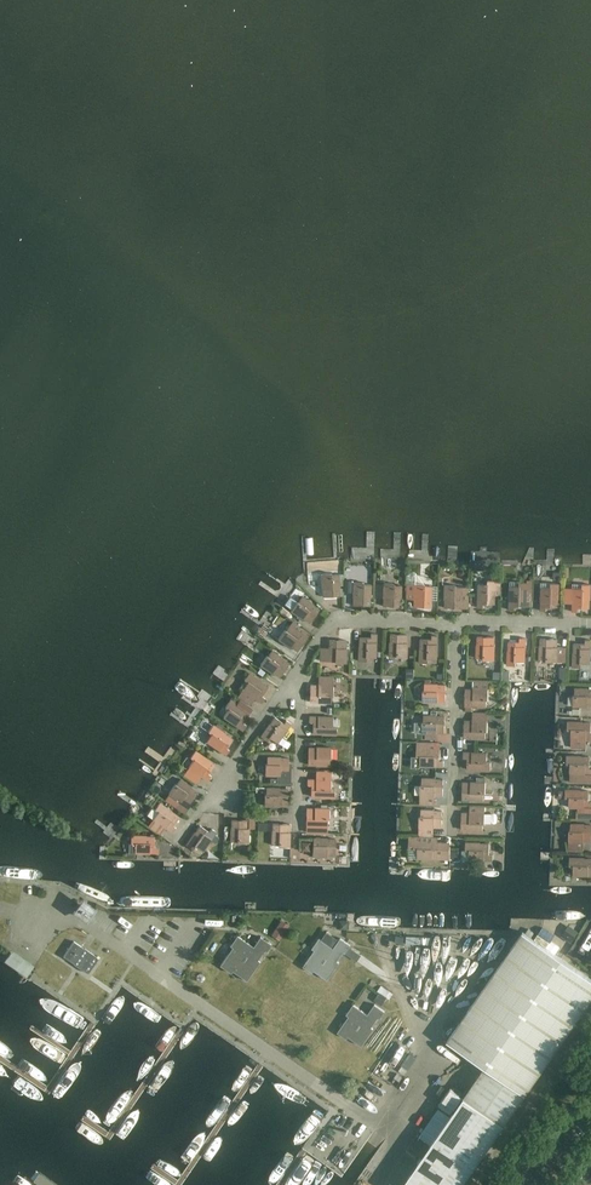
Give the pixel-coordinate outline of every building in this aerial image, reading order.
[(332,573),(321,574),(322,588),(323,596),(340,595),(339,587),(340,587),(339,574),(332,574),(332,573)] [(479,584),(478,607),(484,608),(484,604),(495,604),(495,597),(500,597),(501,582),(496,582),(496,581),(488,580),(488,584),(479,584)] [(353,597),(353,605),(363,605),(363,598),(364,598),(364,584),(364,582),(353,582),(353,583),(343,582),(343,596),(353,597)] [(510,586),(509,609),(515,610),(515,606),(532,606),(532,583),(527,582),(519,582),(519,586),(510,586)] [(383,583),(383,584),(383,598),(384,598),(383,606),(400,606),(400,598),(401,598),(401,585),(394,584),(394,583),(383,583)] [(541,587),(541,610),(547,611),(547,606),(558,607),(558,598),(559,598),(559,583),(551,583),(551,587),(541,587)] [(407,586),(406,601),(414,601),(414,607),(430,607),(431,599),(432,586),(425,585),(425,584),(413,584),(413,586),(407,586)] [(460,599),(467,599),(467,589),(463,589),(463,586),(456,586),(456,585),(445,584),(445,599),(445,607),(460,608),(460,599)] [(573,588),(573,603),(572,611),(578,611),(578,607),(590,608),(590,599),(590,584),(583,584),(582,588),(573,588)] [(297,601),(291,610),(303,618),(310,622),(319,609),(313,604),(302,596),(298,602),(297,601)] [(285,629),(278,638),(291,647),(291,646),(298,651),(307,637),(301,632),(290,624),(286,630),(285,629)] [(359,645),(358,660),(366,661),(367,657),(376,657),(377,633),(371,633),(371,637),(359,637),(359,645)] [(389,642),(389,655),(396,655),(396,657),(407,657),(407,642),(407,634),(390,634),(390,642),(389,642)] [(419,647),(419,662),(427,662),(427,658),(436,659),(437,635),(431,635),(431,639),(420,638),(420,647),(419,647)] [(477,644),(476,658),(483,658),(483,659),(494,660),(495,645),(494,645),(494,637),(478,636),(477,644)] [(508,641),(508,665),(516,665),(516,661),(525,661),(526,638),(520,638),(520,642),(508,641)] [(540,646),(539,660),(546,660),(546,661),(566,662),(566,650),(558,650),(558,647),(557,647),(557,639),(541,638),(540,646)] [(346,662),(347,648),(346,647),(346,646),(346,641),(346,639),(329,639),(329,647),(328,647),(328,648),(328,660),(335,661),(335,662),(346,662)] [(573,667),(581,667),(582,663),(590,663),(590,647),(590,640),(585,640),(585,644),(574,643),(573,667)] [(267,655),(260,664),(273,673),(273,672),(280,677),(289,663),(283,658),(272,650),(268,656),(267,655)] [(414,669),(406,669),(405,678),(413,678),(414,669)] [(246,684),(242,689),(255,698),(262,703),(265,698),(262,695),(268,686),(261,681),(249,673),(244,679),(248,682),(246,684)] [(465,706),(466,706),(466,711),(473,711),(473,707),(486,707),(487,700),(488,700),(488,689),(488,681),(474,681),(473,688),(473,689),(465,689),(465,706)] [(423,690),(423,701),(438,702),(438,701),(446,701),(446,685),(438,684),(425,683),(424,690),(423,690)] [(333,685),(318,684),(310,684),(310,701),(318,701),(318,702),(331,702),(331,695),(333,695),(333,685)] [(573,706),(588,706),(590,706),(590,689),(588,689),(588,688),(575,688),(575,695),(573,695),(573,706)] [(229,709),(223,717),(243,730),(246,725),(243,723),(249,714),(251,711),(240,702),(237,705),(230,700),(225,707),(229,709)] [(422,722),(422,733),(437,733),(445,733),(445,716),(437,716),(437,715),(431,715),(424,715),(424,722),(422,722)] [(464,720),(464,737),(472,737),(472,738),(485,738),(486,731),(487,731),(487,715),(473,715),(473,720),(472,720),(472,721),(464,720)] [(269,723),(261,735),(268,740),(270,737),(277,742),(291,723),(286,720),(284,723),(275,716),(270,724),(269,723)] [(309,716),(309,722),(313,722),(313,733),(322,733),(336,734),(337,726),(333,726),(333,717),(309,716)] [(567,730),(571,730),(571,750),(586,750),(586,740),(590,740),(590,734),(590,731),(590,723),(582,722),(568,722),(567,730)] [(212,733),(206,741),(226,754),(229,750),(226,747),(232,738),(225,733),(213,724),(208,731),(212,733)] [(417,744),(416,756),(420,756),(420,766),(444,766),(444,760),(440,760),(440,749),(440,745),(417,744)] [(308,747),(308,764),(316,764),(316,765),(329,765),(330,758),(331,758),(331,747),(316,747),(308,747)] [(195,750),(190,757),(194,759),(189,767),(201,776),(208,780),(211,776),(208,773),(214,764),(207,759),(195,750)] [(463,752),(463,758),(467,758),(467,769),(476,769),(476,770),(490,770),(491,762),(487,762),(487,753),(463,752)] [(567,764),(571,764),(570,773),(570,783),(590,784),(590,768),(590,757),(582,757),(582,756),(567,755),(567,764)] [(266,763),(265,775),(280,775),(280,774),(288,775),(289,758),(281,758),(281,757),(267,756),(267,764),(266,763)] [(175,783),(169,793),(181,801),(182,800),(188,805),(198,791),(191,787),(191,786),(180,778),(176,784),(175,783)] [(428,796),(434,796),(435,796),(443,796),(443,779),(435,779),(435,778),(422,778),(422,785),(420,785),(420,796),(419,805),(427,805),(428,796)] [(307,785),(311,785),(311,796),(320,796),(335,797),(335,789),(331,789),(331,779),(315,779),(307,779),(307,785)] [(463,782),(462,799),(470,799),(470,800),(483,800),(484,793),(485,793),(486,782),(471,782),(463,782)] [(265,794),(264,805),(279,806),(279,805),(287,805),(288,789),(280,788),(266,787),(266,794),(265,794)] [(565,798),(569,798),(569,807),(578,807),(578,819),(590,819),(590,802),(589,802),(589,791),(581,790),(566,789),(565,798)] [(169,805),(178,810),(181,806),(172,800),(169,805)] [(154,819),(148,827),(161,836),(166,828),(172,832),(176,827),(172,825),(179,816),(171,811),(172,811),(159,802),(155,809),(158,811),(153,819),(154,819)] [(306,826),(328,826),(328,819),(329,819),(330,808),(315,807),(315,808),(307,808),(306,825),(306,826)] [(442,827),(442,811),(434,810),(421,809),(421,816),(419,816),(419,827),(419,829),(433,829),(433,828),(434,828),(434,827),(442,827)] [(462,813),(461,829),(469,829),(469,830),(482,831),(483,824),(484,824),(485,809),(470,809),(470,812),(470,813),(462,813)] [(231,827),(230,841),(237,841),(237,843),(249,843),(249,830),(253,830),(253,822),(257,822),(257,817),(246,817),(246,820),(232,819),(232,827),(231,827)] [(272,831),(272,845),(279,845),(279,846),(290,847),(290,832),(289,832),(290,824),(273,823),(273,831),(272,831)] [(569,842),(569,853),(583,853),(584,842),(590,842),(590,825),(584,825),(584,824),(571,824),(571,831),(569,831),(569,842)] [(195,832),(186,844),(193,849),(195,846),(202,851),(216,832),(211,828),(209,831),(200,825),(195,832)] [(131,835),(131,843),(135,843),(135,852),(158,853),(158,847),(154,847),(155,836),(146,836),(146,835),(131,835)] [(215,835),(211,841),(215,844),(219,838),(215,835)] [(313,845),(313,856),(327,856),(327,855),(335,856),(336,839),(328,839),(328,838),(315,838),(314,845),(313,845)] [(409,851),(417,851),(417,861),(448,861),(449,847),(437,846),(438,840),(409,839),(409,851)] [(466,842),(465,848),(470,848),(469,860),(478,860),(494,861),(494,852),(490,852),(490,843),(466,842)] [(569,866),(573,866),(573,875),(590,876),(590,859),(585,858),(570,858),(569,866)] [(69,897),(61,910),(76,919),(85,906),(69,897)] [(542,928),(534,939),(555,954),(559,947),(551,941),(555,936),(542,928)] [(566,929),(562,935),(571,942),(575,936),(566,929)] [(486,1068),(525,1095),(590,1000),(590,979),(555,954),(534,939),(523,932),(447,1041),(486,1068)] [(233,947),(220,965),(231,973),(233,971),(247,980),(260,961),(258,960),(264,951),(266,952),(271,944),(260,936),(253,946),(237,935),(230,945),(233,947)] [(314,950),(303,966),(312,972),(314,970),(327,980),(339,962),(337,961),(343,952),(345,953),(350,945),(340,938),(333,948),(319,938),(312,948),(314,950)] [(74,941),(63,956),(88,973),(98,958),(74,941)] [(414,969),(411,955),(405,957),(409,970),(414,969)] [(403,968),(398,970),(406,985),(410,982),(403,968)] [(399,985),(392,988),(399,1004),(406,1001),(399,985)] [(387,997),(379,992),(374,1000),(381,1005),(387,997)] [(349,1016),(337,1032),(347,1039),(348,1036),(361,1046),(373,1029),(371,1027),(377,1018),(379,1019),(385,1011),(375,1004),(367,1014),(353,1004),(346,1015),(349,1016)] [(405,1076),(408,1071),(401,1067),(398,1071),(405,1076)] [(404,1184),(462,1184),(525,1095),(486,1068),(451,1118),(430,1147),(404,1184)] [(451,1114),(462,1096),(451,1088),(438,1106),(451,1114)] [(430,1147),(451,1118),(438,1109),(417,1138),(430,1147)] [(327,1160),(334,1163),(338,1152),(332,1149),(327,1160)]
